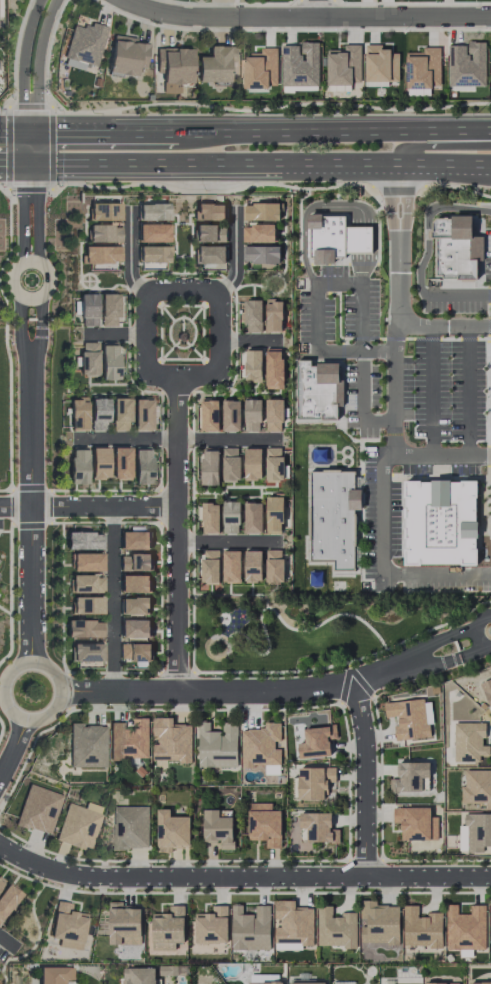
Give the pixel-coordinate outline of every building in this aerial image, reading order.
[(105,27),(91,23),(89,28),(72,24),(62,64),(93,72),(105,27)] [(111,37),(107,73),(135,76),(136,67),(143,68),(147,41),(111,37)] [(486,41),(467,41),(467,45),(449,45),(448,86),(485,86),(486,41)] [(319,42),(300,42),(300,46),(282,45),(281,86),(318,87),(319,42)] [(360,44),(344,44),(344,50),(327,50),(327,85),(360,85),(360,44)] [(398,81),(399,51),(382,51),(382,45),(366,44),(365,81),(398,81)] [(196,83),(228,84),(228,61),(234,61),(234,46),(208,46),(208,57),(196,56),(196,83)] [(440,47),(423,47),(423,51),(405,52),(406,89),(440,88),(440,47)] [(155,48),(155,74),(162,74),(162,85),(190,85),(190,48),(155,48)] [(244,88),(277,88),(277,48),(260,48),(260,53),(251,53),(251,57),(244,57),(244,88)] [(119,203),(88,203),(88,220),(119,220),(119,203)] [(279,220),(279,203),(245,204),(245,220),(279,220)] [(168,204),(138,204),(138,220),(168,220),(168,204)] [(225,204),(193,204),(192,220),(224,220),(225,204)] [(372,253),(372,226),(346,226),(345,215),(310,215),(310,263),(335,263),(335,258),(346,258),(346,253),(372,253)] [(472,217),(437,217),(433,221),(432,238),(436,238),(435,275),(444,275),(444,278),(456,278),(456,280),(478,280),(479,260),(471,260),(472,217)] [(137,242),(168,242),(168,225),(137,224),(137,242)] [(242,242),(274,242),(275,225),(243,224),(242,242)] [(120,242),(120,225),(87,226),(88,242),(120,242)] [(226,225),(194,226),(194,242),(226,241),(226,225)] [(226,246),(194,245),(194,263),(225,264),(226,246)] [(280,247),(244,245),(243,262),(279,263),(280,247)] [(118,263),(118,246),(80,247),(81,264),(118,263)] [(167,247),(138,246),(137,262),(167,262),(167,247)] [(100,326),(117,326),(116,292),(100,293),(100,326)] [(80,326),(96,326),(95,293),(79,293),(80,326)] [(261,299),(245,299),(245,333),(262,333),(261,299)] [(282,300),(266,300),(265,332),(281,332),(282,300)] [(96,343),(80,343),(79,376),(96,376),(96,343)] [(100,379),(117,379),(116,343),(100,343),(100,379)] [(266,389),(283,389),(283,349),(266,349),(266,389)] [(261,380),(261,350),(238,350),(239,373),(244,373),(245,381),(261,380)] [(297,358),(296,420),(338,420),(338,406),(343,406),(344,380),(340,380),(341,363),(311,363),(311,359),(297,358)] [(106,397),(90,397),(90,431),(106,431),(106,397)] [(265,397),(266,431),(282,431),(282,397),(265,397)] [(85,398),(69,398),(70,430),(86,430),(85,398)] [(111,431),(128,431),(128,398),(111,398),(111,431)] [(151,430),(150,398),(132,398),(133,430),(151,430)] [(218,431),(219,399),(201,399),(201,431),(218,431)] [(261,399),(244,400),(245,432),(261,431),(261,399)] [(240,400),(222,400),(223,431),(240,431),(240,400)] [(107,447),(91,447),(91,479),(107,479),(107,447)] [(128,480),(129,447),(112,447),(111,479),(128,480)] [(240,481),(239,447),(222,448),(223,482),(240,481)] [(69,484),(86,484),(85,448),(68,449),(69,484)] [(133,484),(150,484),(149,448),(132,448),(133,484)] [(219,448),(202,448),(202,485),(218,485),(219,448)] [(261,448),(244,448),(244,480),(262,480),(261,448)] [(282,480),(283,448),(266,448),(266,480),(282,480)] [(354,571),(355,509),(361,509),(361,489),(354,489),(354,472),(310,471),(309,561),(338,561),(337,571),(354,571)] [(266,496),(266,532),(282,532),(282,496),(266,496)] [(223,501),(223,534),(239,534),(239,502),(223,501)] [(262,533),(261,502),(244,502),(245,533),(262,533)] [(219,503),(199,503),(199,519),(203,519),(203,533),(219,534),(219,503)] [(148,550),(148,526),(130,525),(130,531),(119,531),(118,549),(148,550)] [(100,533),(65,532),(65,549),(99,550),(100,533)] [(241,551),(223,550),(222,582),(239,582),(241,551)] [(262,551),(244,550),(244,582),(261,582),(262,551)] [(266,550),(266,582),(283,582),(282,550),(266,550)] [(218,551),(201,552),(202,584),(219,584),(218,551)] [(102,571),(102,552),(70,552),(70,571),(102,571)] [(151,570),(150,554),(119,555),(119,571),(151,570)] [(103,575),(70,575),(70,593),(103,593),(103,575)] [(119,592),(149,593),(150,576),(119,575),(119,592)] [(102,614),(101,596),(71,597),(71,614),(102,614)] [(119,615),(149,614),(149,597),(119,598),(119,615)] [(149,638),(150,620),(119,619),(118,637),(149,638)] [(66,638),(100,637),(99,620),(65,621),(66,638)] [(151,661),(151,644),(119,643),(119,660),(151,661)] [(102,644),(70,644),(70,661),(102,662),(102,644)] [(480,684),(490,711),(490,679),(480,684)] [(431,737),(430,725),(433,724),(431,699),(384,702),(385,718),(395,717),(396,740),(431,737)] [(191,725),(173,724),(173,717),(153,717),(152,736),(159,736),(159,745),(153,744),(152,760),(191,761),(191,725)] [(109,722),(109,759),(148,759),(148,718),(133,718),(133,729),(124,729),(124,722),(109,722)] [(237,767),(237,723),(222,722),(222,731),(209,731),(209,722),(199,722),(198,767),(237,767)] [(281,766),(281,745),(280,745),(280,722),(264,722),(264,729),(242,729),(242,766),(281,766)] [(454,762),(479,762),(479,756),(489,756),(489,745),(484,745),(484,723),(454,722),(454,762)] [(105,767),(105,724),(69,724),(69,767),(105,767)] [(330,739),(337,739),(336,726),(304,727),(305,742),(298,742),(299,758),(331,757),(330,739)] [(429,792),(429,762),(397,762),(397,778),(390,778),(389,791),(429,792)] [(298,800),(324,799),(324,789),(335,789),(335,767),(298,768),(298,800)] [(490,809),(490,770),(463,769),(462,803),(485,804),(485,809),(490,809)] [(61,794),(27,784),(14,825),(49,835),(61,794)] [(66,803),(54,840),(88,851),(102,807),(85,802),(83,808),(66,803)] [(272,803),(249,803),(248,840),(265,840),(265,848),(280,848),(281,811),(271,810),(272,803)] [(148,806),(112,807),(113,849),(149,849),(148,806)] [(189,816),(170,817),(170,809),(157,809),(157,852),(172,852),(172,848),(190,847),(189,816)] [(219,809),(203,810),(204,842),(220,842),(220,849),(233,849),(233,817),(219,817),(219,809)] [(331,813),(299,812),(299,828),(308,828),(307,842),(339,842),(339,829),(331,829),(331,813)] [(464,813),(464,824),(468,824),(467,852),(490,853),(490,813),(464,813)] [(19,893),(6,883),(0,891),(0,921),(19,893)] [(313,907),(295,907),(295,900),(274,901),(274,919),(281,919),(281,927),(275,927),(275,950),(303,949),(303,946),(313,946),(313,907)] [(399,943),(399,905),(376,906),(376,900),(360,900),(360,943),(399,943)] [(80,949),(86,914),(69,911),(70,903),(55,901),(48,943),(80,949)] [(141,945),(141,905),(109,904),(109,944),(141,945)] [(231,949),(270,950),(270,905),(255,905),(255,915),(242,914),(242,904),(231,904),(231,949)] [(485,950),(486,905),(470,905),(470,914),(457,914),(458,905),(447,904),(446,949),(485,950)] [(152,913),(152,950),(175,950),(175,943),(184,943),(184,905),(169,906),(169,913),(152,913)] [(227,905),(212,905),(212,913),(194,913),(195,944),(228,943),(227,905)] [(318,947),(356,946),(356,914),(332,914),(332,905),(317,906),(318,947)] [(403,947),(442,947),(442,914),(418,914),(418,905),(404,905),(403,947)] [(38,967),(38,983),(59,983),(59,980),(65,980),(66,967),(38,967)] [(155,967),(122,968),(123,983),(155,983),(155,967)] [(248,974),(248,983),(282,983),(282,974),(248,974)]
